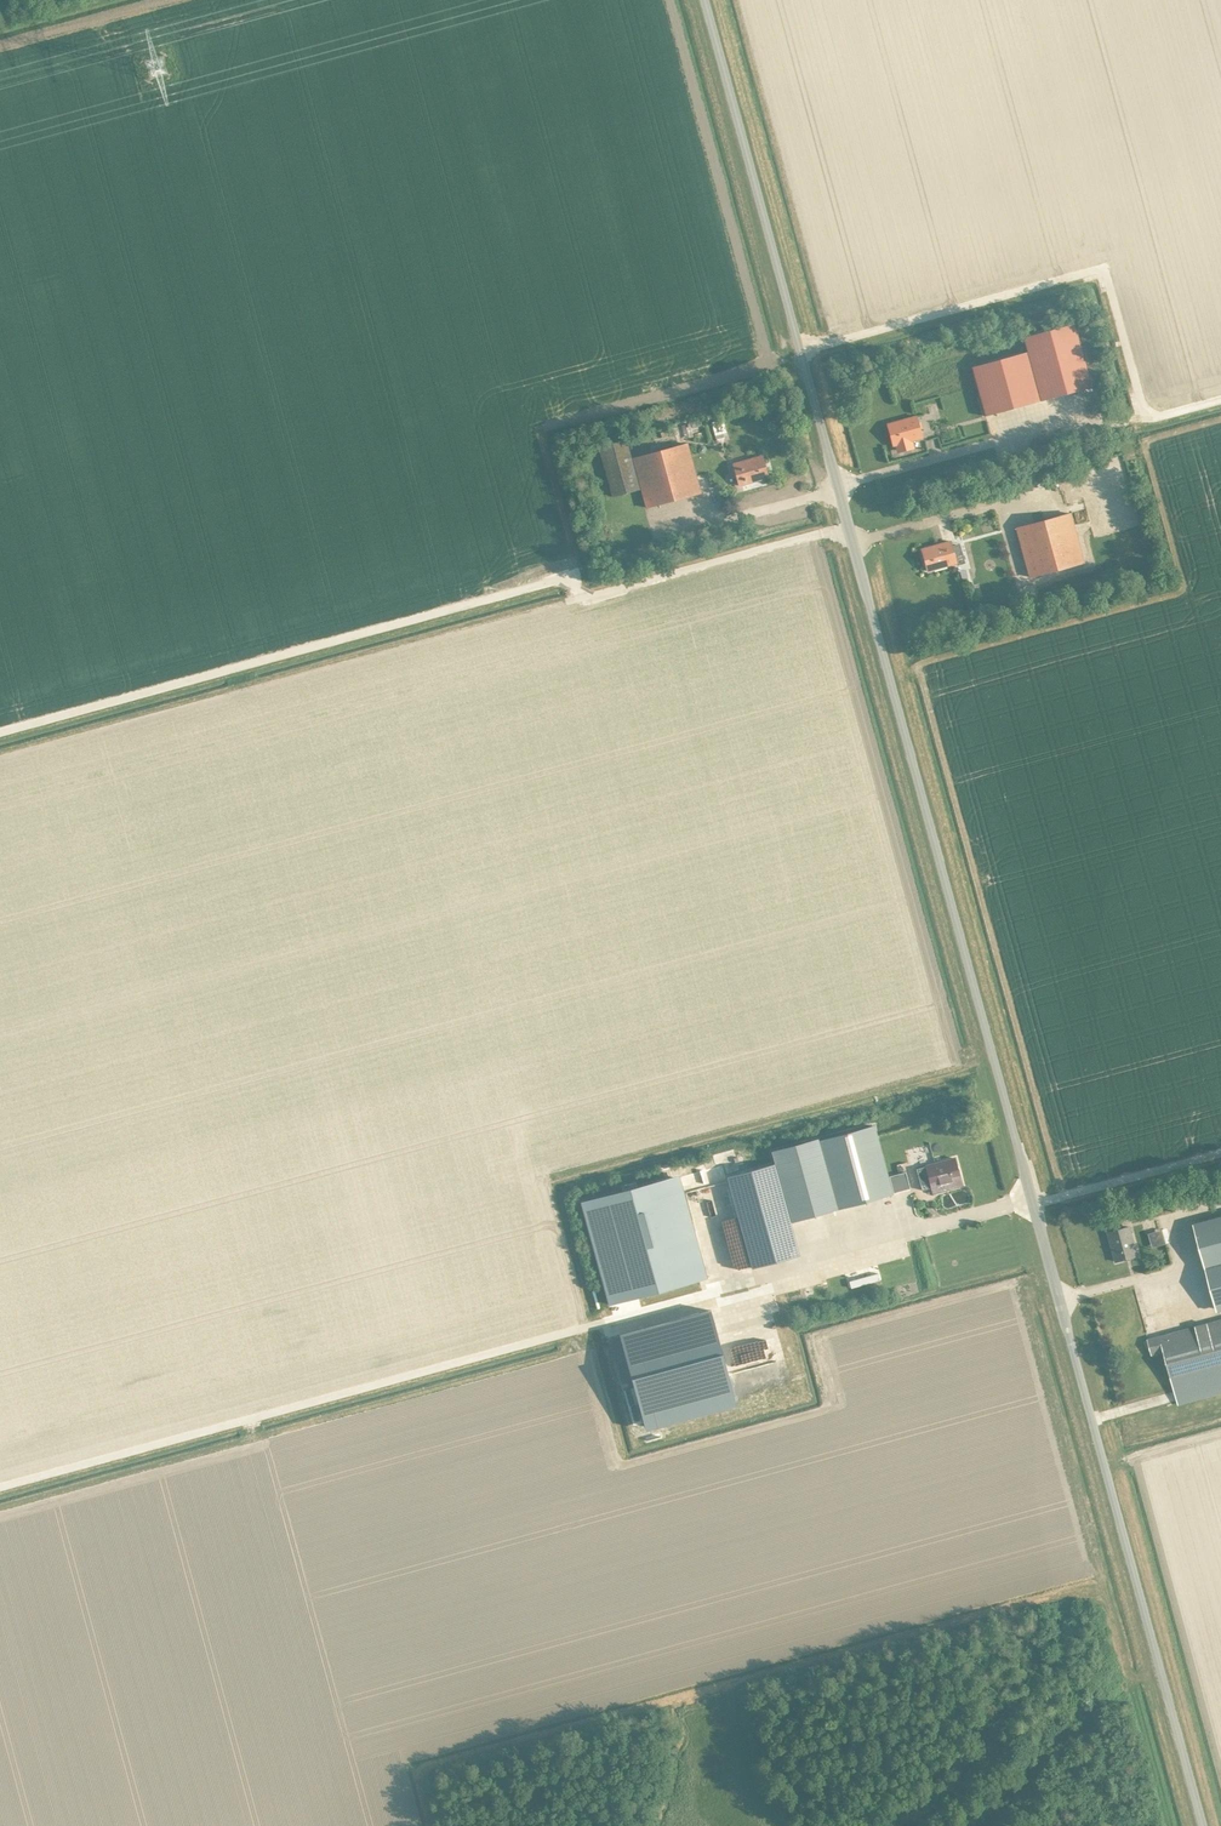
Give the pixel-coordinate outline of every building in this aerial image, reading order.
[(1017,334),(1021,348),(1034,397),(1084,384),(1067,321),(1017,334)] [(978,412),(1034,397),(1021,348),(965,363),(978,412)] [(910,439),(920,436),(914,414),(885,422),(891,444),(894,443),(895,447),(899,449),(908,447),(910,439)] [(644,506),(699,490),(685,442),(629,457),(624,437),(597,445),(611,495),(639,487),(644,506)] [(737,484),(766,476),(760,454),(731,462),(737,484)] [(1098,469),(1090,471),(1094,484),(1097,484),(1097,480),(1103,479),(1103,476),(1100,476),(1098,469)] [(1027,575),(1082,560),(1068,512),(1014,526),(1027,575)] [(926,569),(954,561),(948,539),(920,547),(926,569)] [(872,1125),(820,1139),(839,1207),(890,1193),(885,1175),(872,1125)] [(838,1206),(820,1138),(771,1152),(770,1152),(773,1161),(771,1162),(787,1221),(788,1221),(838,1206)] [(1191,1158),(1200,1155),(1197,1147),(1189,1150),(1191,1158)] [(924,1164),(914,1167),(916,1172),(918,1173),(920,1173),(921,1177),(920,1177),(918,1180),(920,1188),(929,1186),(932,1194),(932,1193),(930,1185),(944,1182),(945,1188),(960,1184),(952,1156),(924,1164)] [(725,1174),(750,1266),(796,1253),(787,1221),(771,1162),(725,1174)] [(903,1170),(885,1175),(890,1193),(908,1188),(907,1186),(904,1173),(903,1170)] [(675,1176),(581,1202),(609,1303),(704,1277),(703,1276),(675,1176)] [(884,1214),(907,1208),(902,1190),(879,1196),(884,1214)] [(1163,1208),(1150,1211),(1152,1222),(1165,1219),(1163,1208)] [(1215,1307),(1220,1305),(1220,1217),(1192,1225),(1215,1307)] [(1114,1259),(1136,1254),(1128,1225),(1106,1231),(1114,1259)] [(733,1399),(708,1308),(619,1333),(643,1424),(733,1399)] [(1173,1387),(1176,1401),(1220,1389),(1220,1318),(1146,1338),(1150,1352),(1162,1349),(1173,1387)] [(371,1375),(362,1375),(363,1383),(372,1382),(371,1375)]
